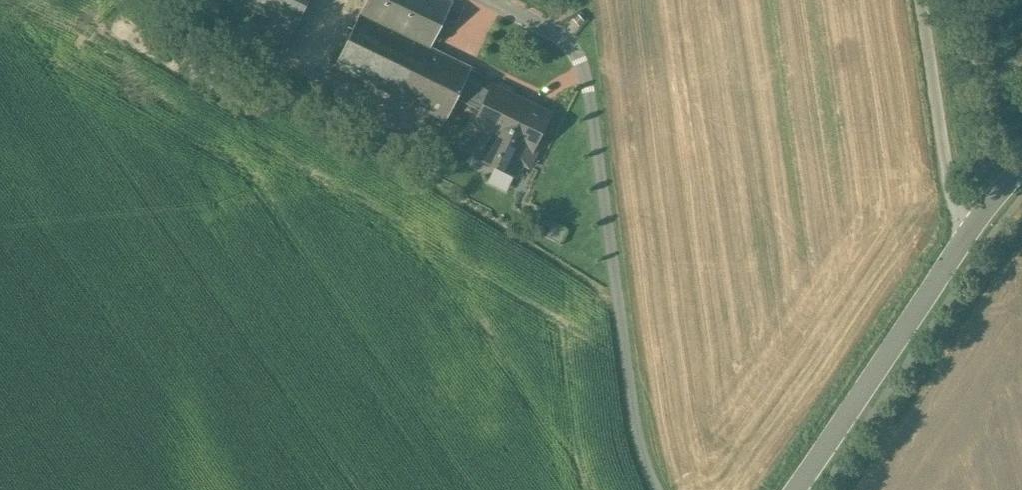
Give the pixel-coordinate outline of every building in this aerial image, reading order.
[(215,6),(288,43),(308,0),(218,0),(215,6)] [(446,0),(366,0),(334,66),(403,100),(429,47),(444,16),(451,2),(446,0)] [(451,2),(444,16),(457,23),(463,9),(451,2)] [(470,68),(429,47),(403,100),(444,120),(466,76),(470,68)] [(490,88),(466,76),(455,98),(479,110),(490,88)] [(549,114),(491,86),(490,88),(479,110),(473,124),(488,132),(476,157),(515,176),(521,164),(529,168),(536,153),(531,151),(549,114)]
